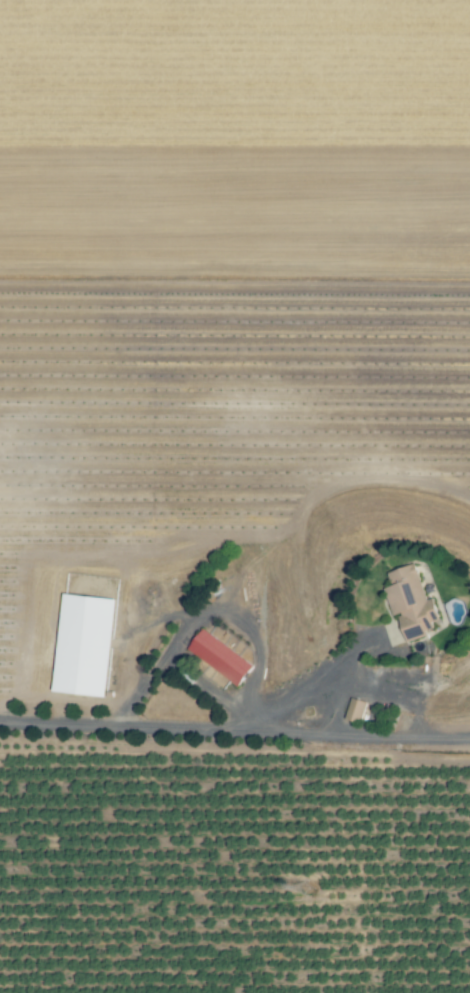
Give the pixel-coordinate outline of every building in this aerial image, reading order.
[(388,574),(392,588),(387,589),(404,644),(436,634),(433,625),(436,624),(419,565),(388,574)] [(108,699),(117,601),(64,595),(54,694),(108,699)] [(187,652),(239,687),(253,666),(201,631),(187,652)]
